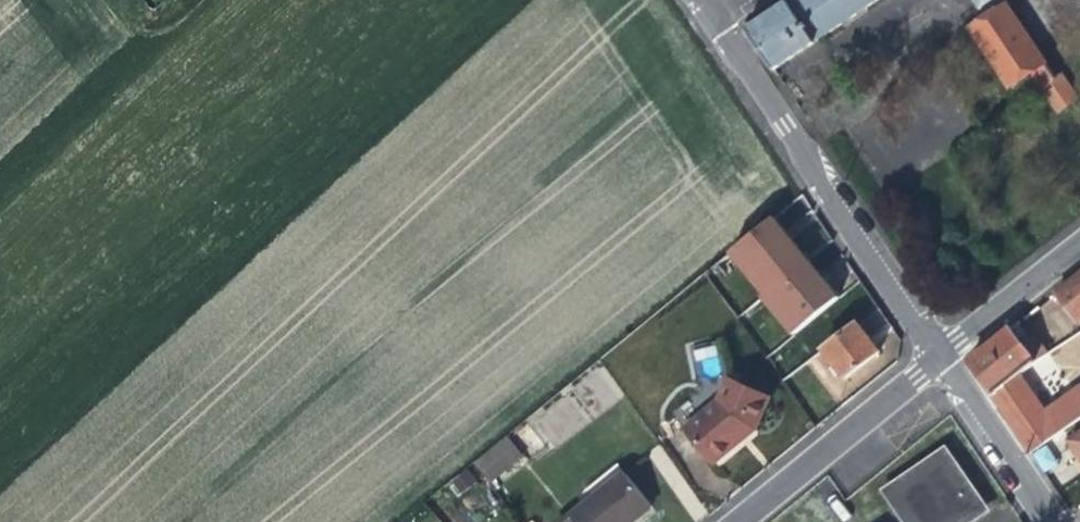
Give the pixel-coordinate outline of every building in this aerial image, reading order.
[(776,71),(886,0),(781,0),(761,12),(747,27),(776,71)] [(983,20),(1009,3),(1013,0),(969,0),(983,20)] [(983,20),(970,28),(1010,87),(1033,72),(1061,112),(1073,104),(1079,100),(1062,74),(1058,77),(1028,31),(1009,3),(983,20)] [(773,216),(738,245),(773,287),(808,258),(773,216)] [(731,251),(766,293),(770,289),(773,287),(738,245),(731,251)] [(839,295),(808,258),(773,287),(770,289),(802,326),(839,295)] [(1052,293),(1076,324),(1079,321),(1079,271),(1052,293)] [(795,332),(802,326),(770,289),(766,293),(764,294),(795,332)] [(824,348),(847,379),(882,351),(870,335),(859,321),(824,348)] [(967,361),(992,392),(1016,372),(1045,348),(1033,332),(1026,337),(1015,322),(998,336),(967,361)] [(1049,393),(1079,373),(1079,331),(1030,363),(1049,393)] [(1049,420),(1016,372),(992,392),(989,393),(1008,421),(1029,453),(1075,420),(1067,409),(1049,420)] [(729,378),(720,398),(685,426),(715,461),(739,441),(755,429),(769,396),(729,378)] [(1067,440),(1079,459),(1079,431),(1067,440)] [(506,435),(472,462),(488,483),(522,456),(506,435)] [(984,508),(943,449),(883,491),(905,521),(964,521),(984,508)] [(624,470),(570,514),(573,517),(567,521),(636,521),(654,508),(624,470)]
